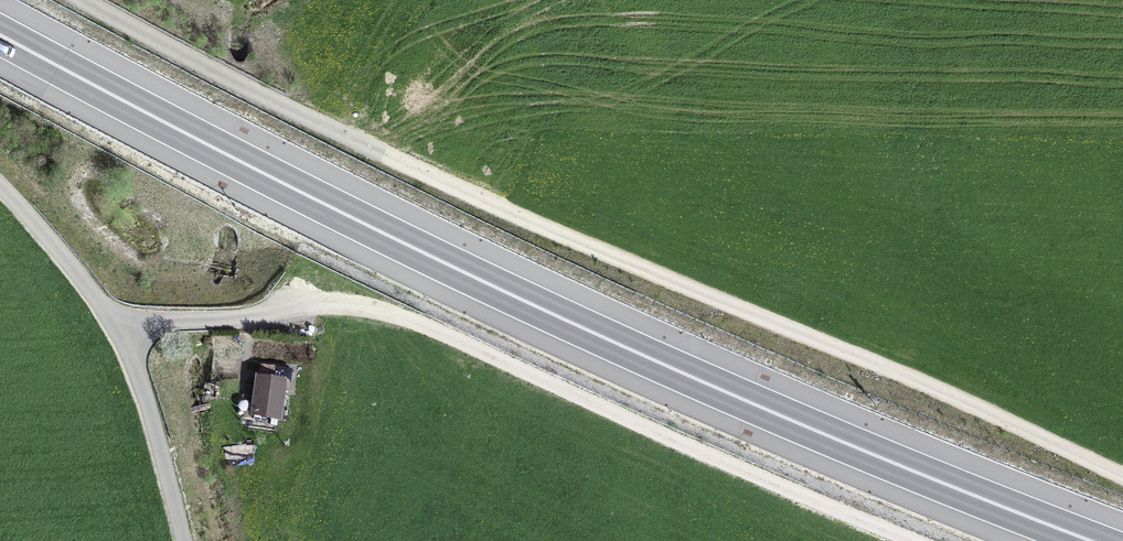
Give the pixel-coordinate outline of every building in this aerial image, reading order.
[(283,382),(259,379),(255,416),(278,420),(283,382)]
